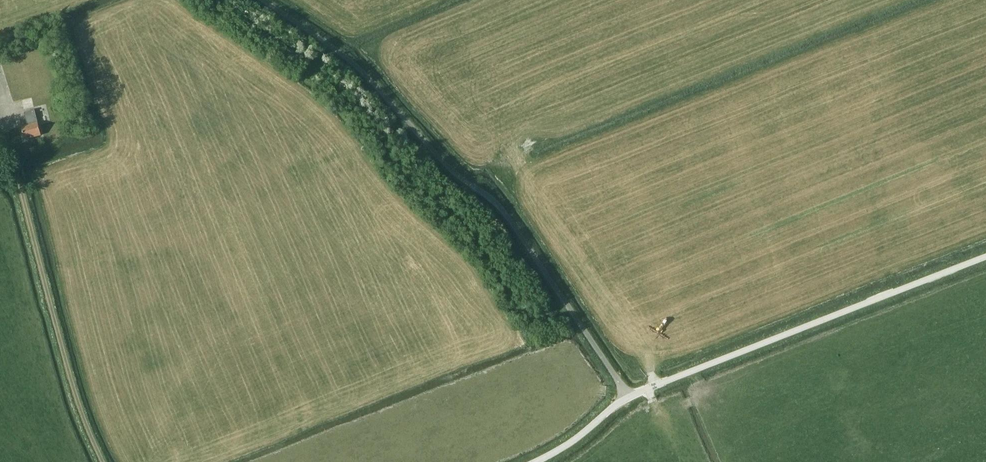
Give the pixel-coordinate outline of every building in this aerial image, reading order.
[(41,135),(35,110),(25,112),(28,126),(22,128),(24,140),(41,135)]
